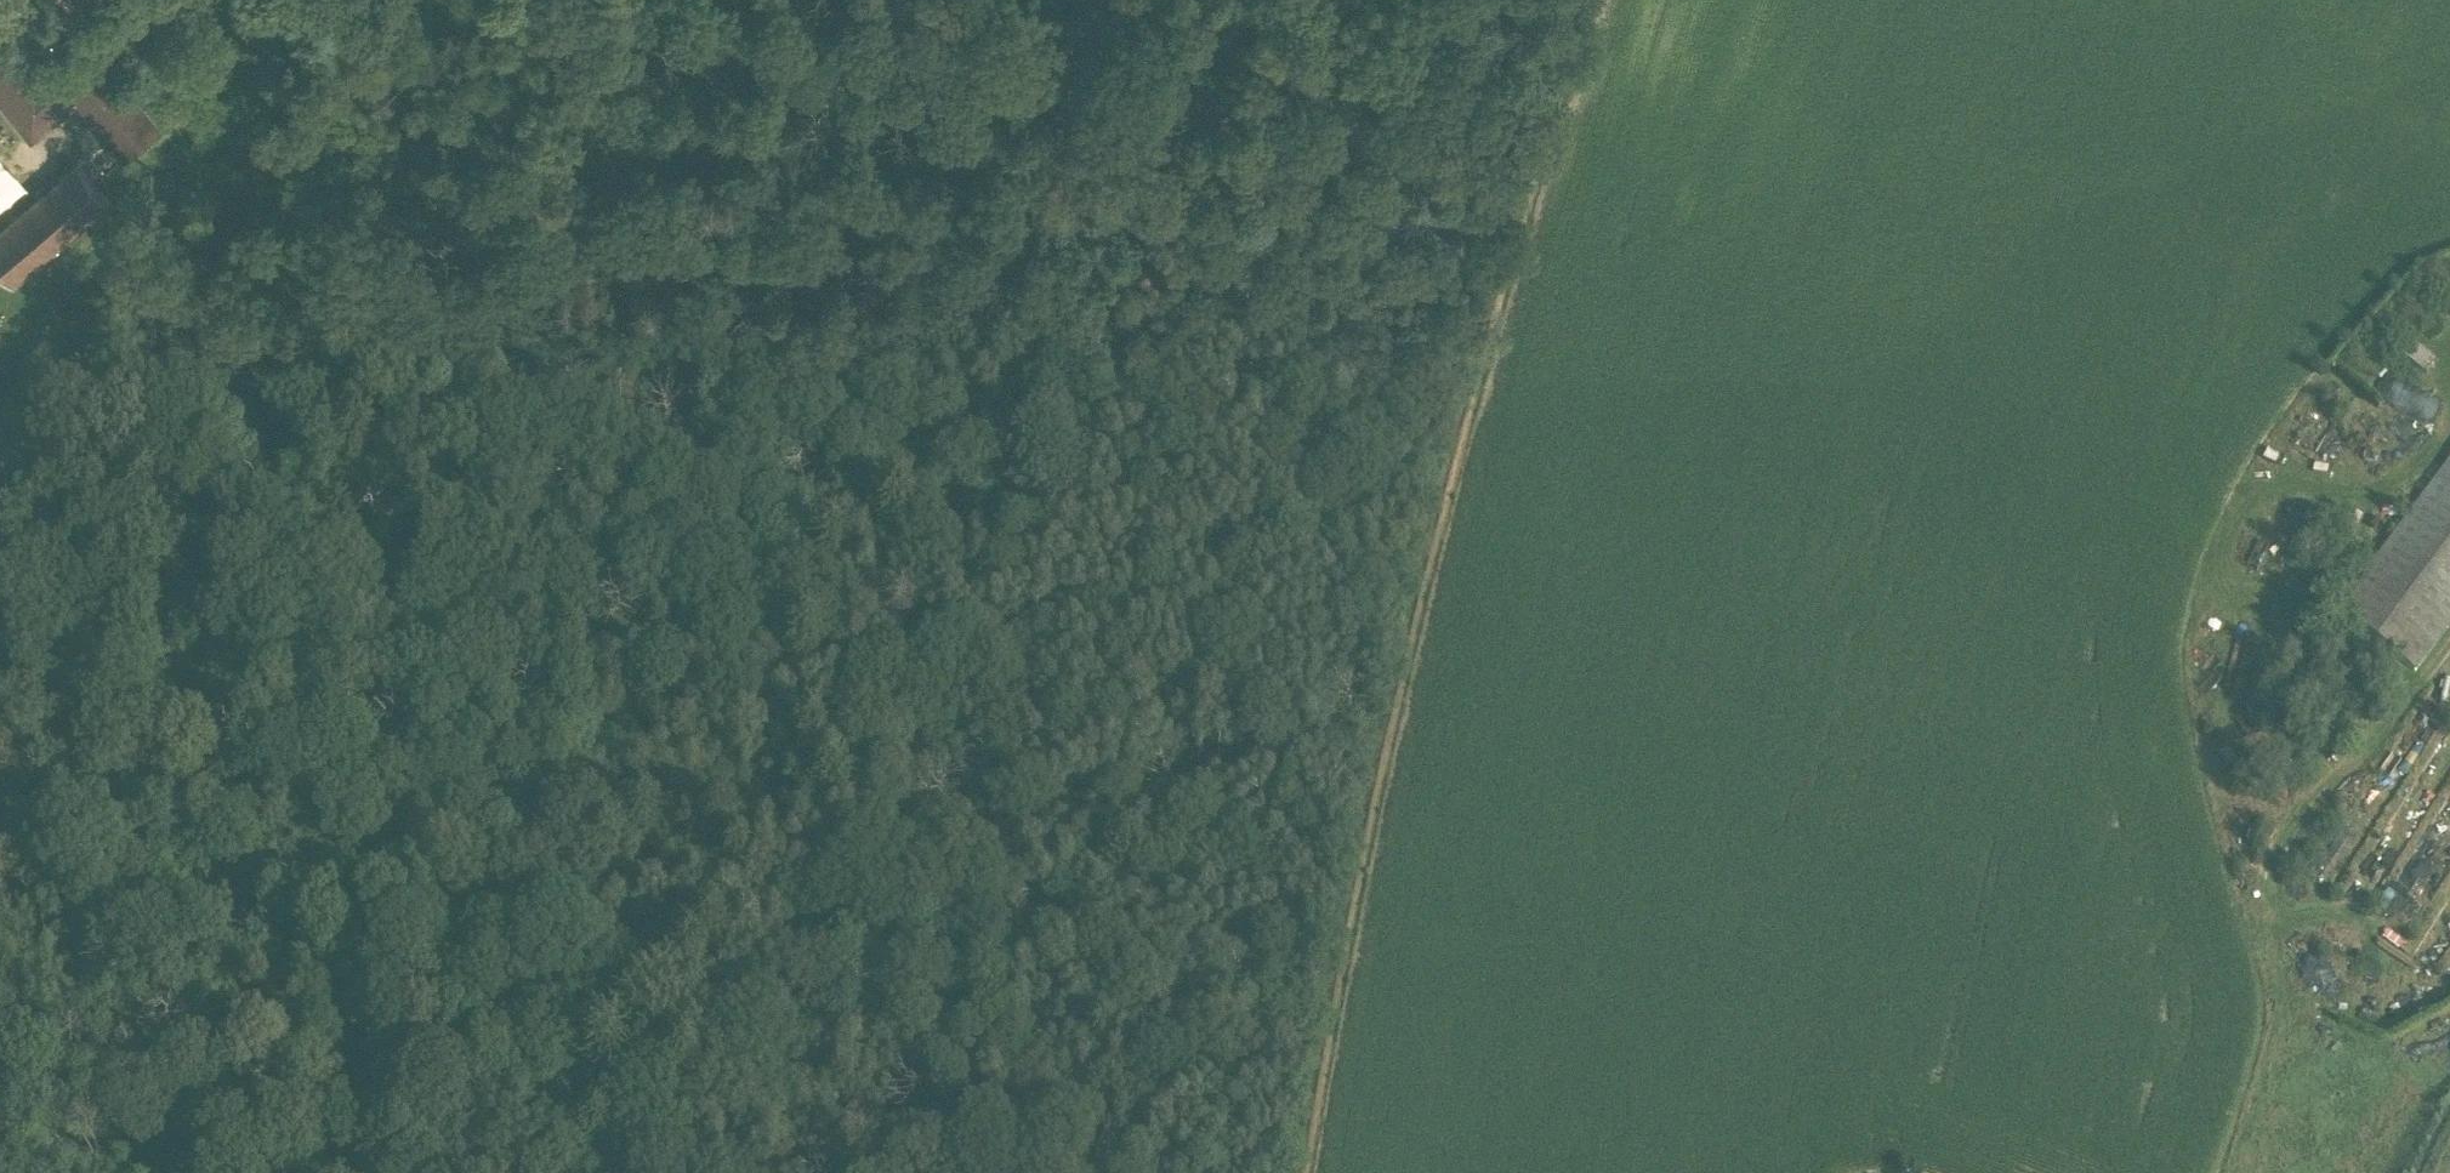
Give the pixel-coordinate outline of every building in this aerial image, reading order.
[(31,141),(76,105),(123,160),(162,129),(115,74),(172,25),(174,26),(204,0),(130,0),(38,74),(0,28),(0,102),(31,141)] [(78,163),(0,233),(0,269),(10,281),(106,196),(78,163)] [(2392,381),(2385,403),(2432,418),(2439,396),(2392,381)] [(2335,615),(2416,673),(2449,626),(2449,461),(2335,615)]
